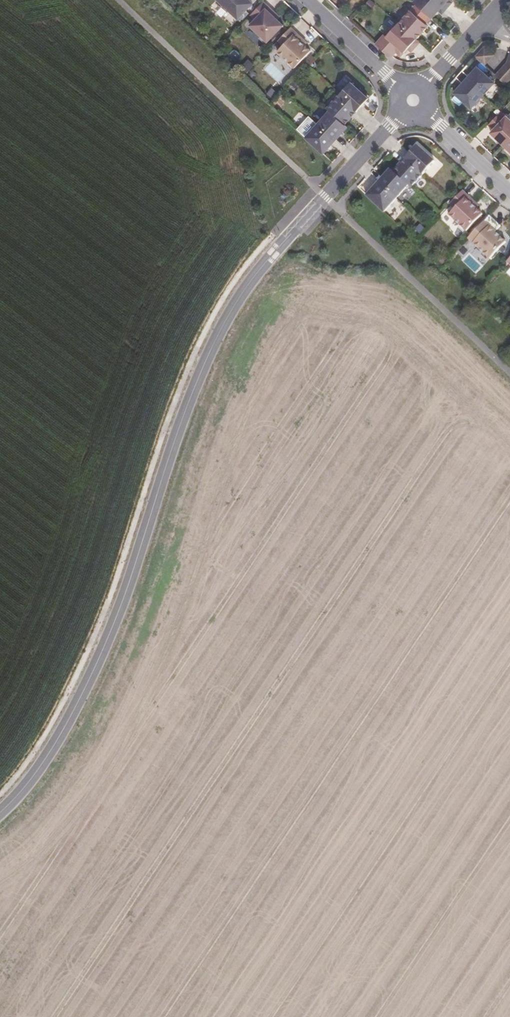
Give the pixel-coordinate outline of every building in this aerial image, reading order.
[(254,0),(220,0),(238,17),(254,0)] [(414,2),(421,8),(430,17),(432,18),(439,11),(442,14),(448,8),(438,0),(416,0),(414,2)] [(448,8),(453,3),(450,0),(438,0),(448,8)] [(274,12),(263,2),(251,15),(256,20),(250,26),(268,42),(283,25),(277,19),(272,15),(274,12)] [(417,4),(411,11),(415,14),(421,8),(417,4)] [(421,8),(415,14),(424,23),(430,17),(421,8)] [(399,24),(416,40),(428,27),(424,23),(415,14),(411,11),(399,24)] [(415,49),(420,43),(416,40),(399,24),(398,23),(386,37),(404,53),(411,46),(415,49)] [(302,38),(291,28),(278,41),(283,46),(277,51),(295,68),(311,51),(304,45),(299,40),(302,38)] [(475,56),(485,65),(494,56),(484,47),(475,56)] [(263,69),(278,82),(285,74),(271,61),(263,69)] [(454,93),(472,108),(495,83),(477,67),(469,76),(463,70),(458,76),(456,78),(463,83),(454,93)] [(506,84),(509,79),(509,68),(506,67),(497,76),(506,84)] [(368,98),(351,82),(339,95),(327,109),(330,111),(345,125),(368,98)] [(272,87),(267,94),(273,99),(279,93),(272,87)] [(279,109),(286,101),(279,95),(272,104),(279,109)] [(330,111),(305,137),(323,153),(348,127),(345,125),(330,111)] [(494,129),(503,118),(499,114),(489,124),(494,129)] [(507,115),(494,129),(491,132),(509,150),(509,117),(507,115)] [(435,161),(418,145),(406,158),(394,172),(408,185),(411,187),(435,161)] [(391,169),(367,196),(385,212),(408,185),(394,172),(391,169)] [(474,201),(463,191),(453,201),(450,204),(455,208),(449,214),(467,231),(483,214),(476,208),(471,203),(474,201)] [(501,226),(490,216),(469,238),(490,259),(506,242),(495,232),(501,226)]
